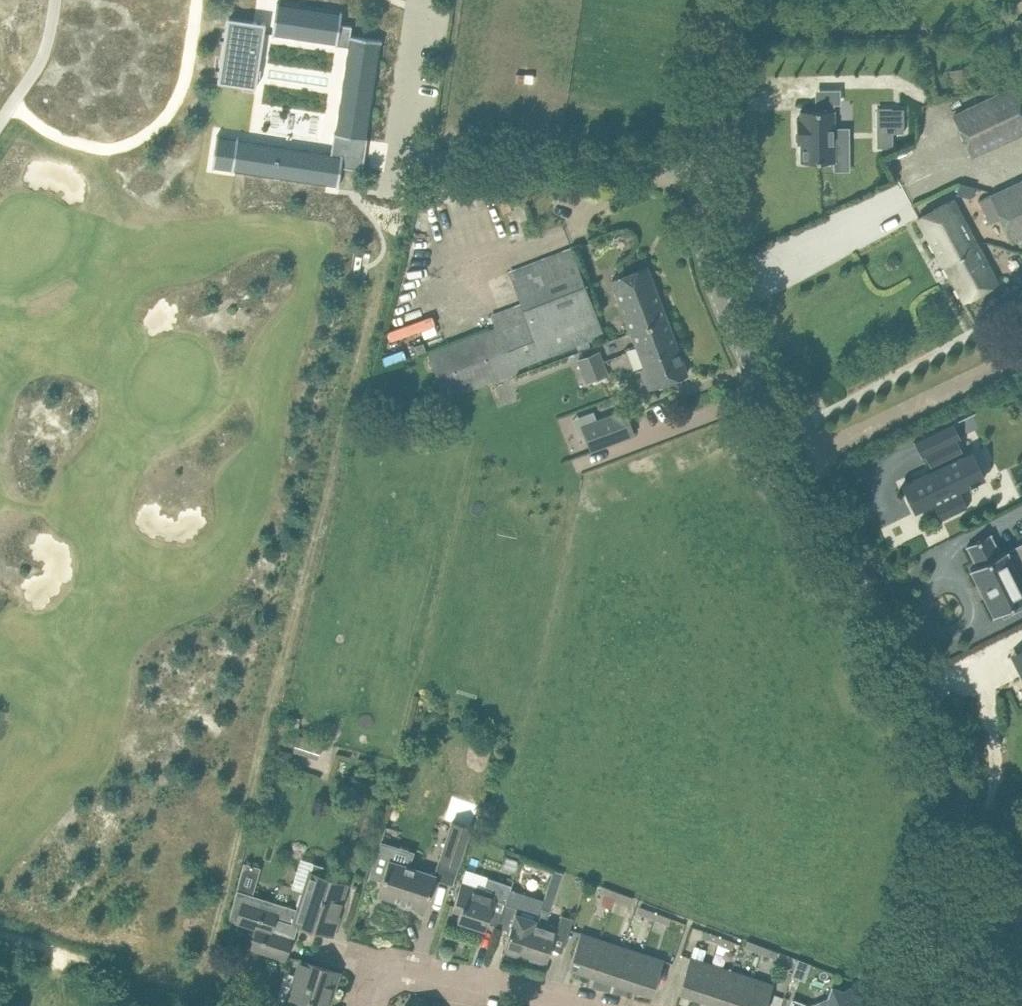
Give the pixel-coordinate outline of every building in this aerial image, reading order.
[(216,135),(211,168),(214,168),(214,167),(231,170),(231,171),(233,171),(234,170),(336,186),(336,187),(338,187),(341,167),(362,170),(367,138),(366,137),(380,42),(381,42),(382,40),(350,35),(352,26),(340,24),(342,12),(340,12),(340,13),(278,4),(279,2),(277,2),(272,35),(274,35),(274,34),(335,43),(335,45),(348,47),(335,133),(334,132),(331,153),(238,139),(238,138),(236,138),(236,139),(218,136),(218,135),(216,135)] [(228,17),(218,82),(256,88),(266,23),(228,17)] [(976,89),(972,67),(950,71),(954,93),(976,89)] [(1015,88),(1014,86),(954,114),(973,156),(1021,134),(1021,103),(1015,88)] [(800,118),(797,118),(797,143),(801,143),(801,162),(835,161),(835,142),(845,142),(845,129),(834,129),(834,110),(827,110),(826,101),(816,101),(817,110),(800,110),(800,118)] [(904,108),(891,109),(891,133),(904,133),(904,108)] [(991,193),(991,194),(980,200),(991,220),(1001,215),(1013,241),(1021,236),(1021,179),(991,193)] [(959,183),(956,194),(972,198),(975,187),(959,183)] [(978,245),(953,198),(935,208),(918,217),(944,264),(978,245)] [(998,282),(978,245),(944,264),(964,301),(998,282)] [(496,328),(512,368),(585,340),(604,333),(571,249),(510,272),(523,304),(491,316),(496,328)] [(666,319),(646,266),(612,279),(631,332),(666,319)] [(666,319),(631,332),(644,367),(633,371),(640,391),(687,374),(666,319)] [(514,372),(512,368),(496,328),(428,354),(445,398),(514,372)] [(596,420),(599,428),(584,434),(591,450),(634,433),(625,410),(596,420)] [(984,479),(970,450),(962,453),(952,431),(921,446),(931,468),(902,482),(916,511),(934,503),(942,519),(966,508),(958,491),(984,479)] [(967,545),(976,564),(969,568),(992,614),(999,610),(1003,617),(1021,607),(1021,544),(1021,542),(1006,549),(1000,552),(990,533),(967,545)] [(1013,654),(1021,672),(1021,650),(1013,654)] [(295,730),(290,745),(318,754),(323,740),(295,730)] [(290,765),(293,755),(279,751),(276,761),(290,765)] [(1008,802),(1000,808),(1005,816),(1014,810),(1008,802)] [(469,835),(450,828),(440,859),(459,866),(469,835)] [(375,855),(367,879),(381,883),(378,894),(425,909),(431,890),(435,879),(436,875),(434,874),(389,859),(375,855)] [(310,872),(294,921),(313,927),(332,934),(338,916),(336,916),(346,883),(342,882),(345,872),(314,862),(310,872)] [(549,872),(543,890),(555,893),(561,876),(560,875),(549,872)] [(462,879),(452,909),(460,911),(457,920),(485,929),(487,922),(491,911),(502,915),(505,904),(510,889),(498,885),(486,881),(484,886),(462,879)] [(603,892),(600,900),(609,904),(611,898),(614,899),(617,892),(602,887),(601,891),(603,892)] [(545,891),(536,888),(528,913),(524,915),(515,912),(517,907),(505,904),(502,915),(500,920),(511,924),(504,946),(505,946),(504,950),(505,952),(513,955),(516,954),(517,950),(525,953),(545,891)] [(549,910),(541,908),(546,891),(545,891),(525,953),(534,955),(533,959),(534,962),(542,964),(544,963),(545,959),(546,959),(557,926),(548,923),(546,919),(549,910)] [(617,892),(614,899),(629,905),(631,898),(617,892)] [(237,899),(231,919),(267,930),(273,910),(237,899)] [(638,904),(635,911),(654,918),(657,911),(638,904)] [(657,911),(654,918),(668,923),(670,918),(671,916),(657,911)] [(286,960),(292,940),(255,929),(253,937),(249,949),(286,960)] [(704,931),(702,937),(717,943),(720,936),(704,930),(704,931)] [(601,939),(580,932),(569,967),(590,974),(601,939)] [(720,936),(717,943),(732,947),(733,942),(734,940),(720,936)] [(611,981),(622,946),(601,939),(590,974),(611,981)] [(745,946),(745,947),(760,952),(763,946),(747,940),(747,941),(745,946)] [(611,981),(631,987),(643,953),(622,946),(611,981)] [(763,946),(760,952),(775,957),(776,953),(777,951),(763,946)] [(652,994),(664,959),(643,953),(631,987),(652,994)] [(690,956),(685,972),(678,991),(699,998),(711,963),(690,956)] [(286,1005),(326,1005),(327,1001),(329,1002),(329,1001),(327,1000),(331,988),(333,989),(339,972),(301,959),(286,1005)] [(732,970),(711,963),(699,998),(720,1005),(732,970)] [(732,970),(720,1005),(724,1005),(743,1005),(752,977),(732,970)] [(773,984),(752,977),(743,1005),(766,1005),(773,984)] [(791,1004),(790,1005),(863,1005),(865,999),(855,995),(851,987),(843,990),(832,986),(827,997),(809,1005),(793,999),(791,1004)]
